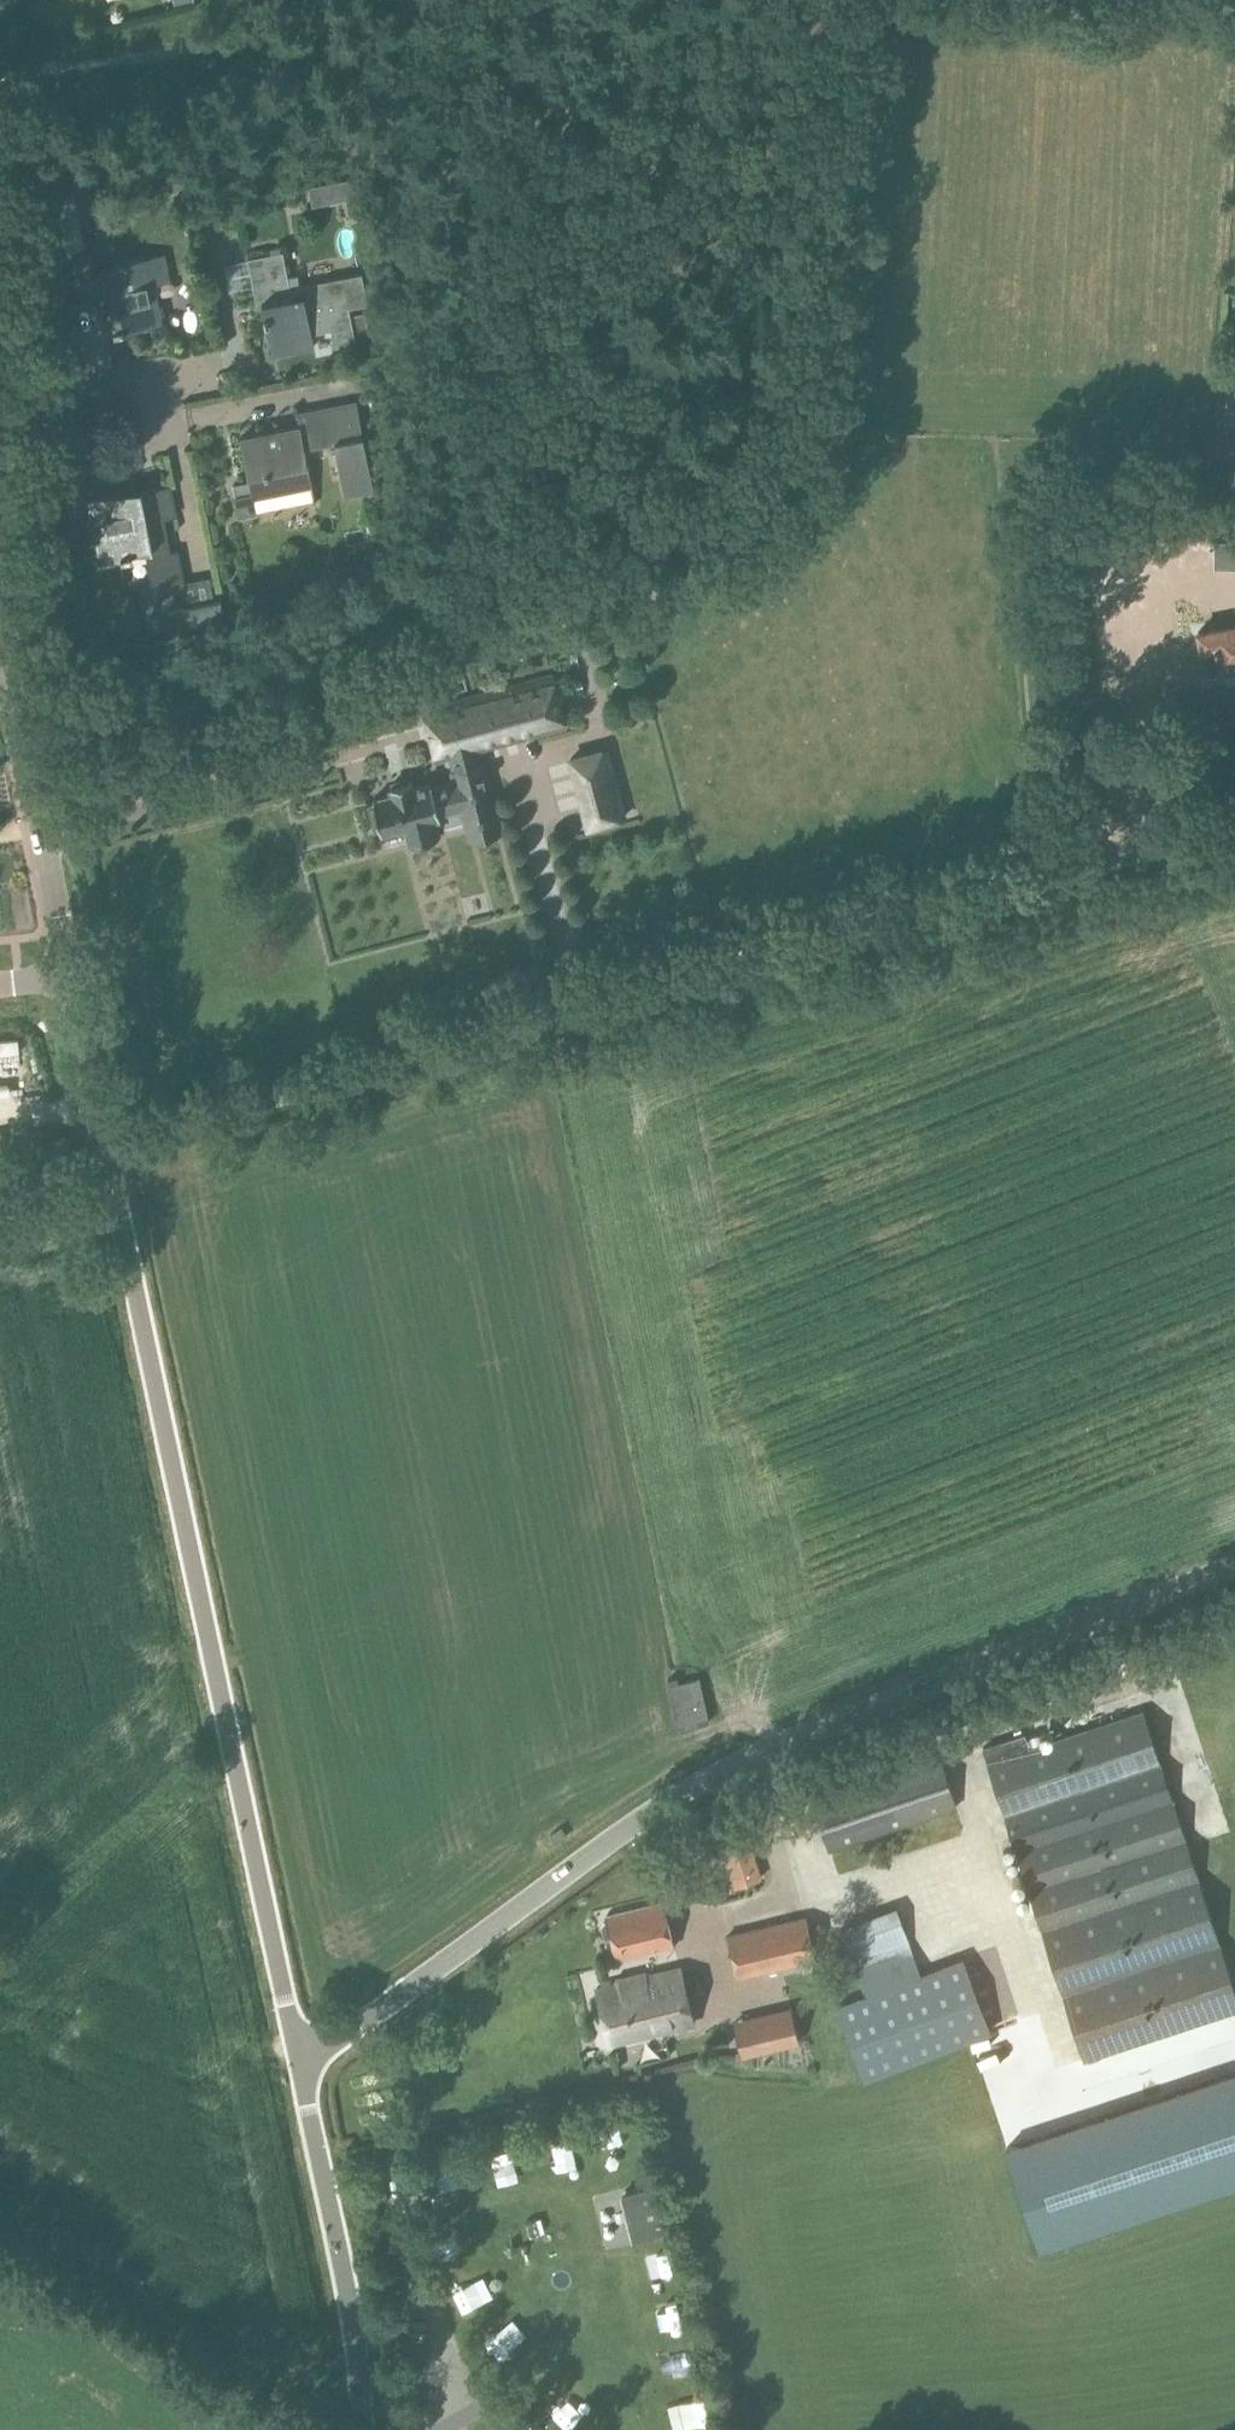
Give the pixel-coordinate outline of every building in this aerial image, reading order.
[(343,197),(348,223),(366,219),(357,176),(320,183),(323,201),(343,197)] [(77,185),(49,191),(62,255),(70,289),(106,282),(116,329),(162,321),(154,282),(170,279),(165,252),(93,266),(91,250),(90,250),(77,185)] [(283,249),(248,256),(257,303),(264,302),(274,353),(314,346),(311,332),(331,328),(334,341),(355,338),(349,308),(369,304),(363,271),(301,284),(298,273),(288,275),(283,249)] [(240,435),(247,472),(252,495),(237,497),(240,519),(259,516),(256,498),(313,489),(304,445),(334,439),(346,496),(378,489),(359,399),(296,411),(299,423),(240,435)] [(141,489),(140,487),(89,498),(101,560),(131,554),(131,551),(145,549),(153,588),(185,581),(179,548),(170,550),(163,517),(176,515),(170,485),(141,489)] [(186,604),(163,609),(168,638),(222,627),(216,598),(186,604)] [(1198,630),(1201,647),(1205,668),(1207,677),(1224,674),(1222,665),(1234,662),(1234,622),(1198,630)] [(373,803),(368,804),(375,828),(379,827),(381,832),(403,826),(408,844),(439,836),(434,818),(440,816),(438,812),(461,806),(465,822),(496,814),(482,762),(480,762),(477,749),(484,747),(481,737),(534,723),(536,733),(565,726),(551,672),(423,705),(437,759),(450,755),(454,769),(452,770),(454,780),(432,786),(431,782),(413,786),(411,779),(388,785),(390,792),(371,797),(373,803)] [(674,1676),(667,1678),(679,1728),(710,1720),(699,1675),(675,1681),(674,1676)] [(1088,2057),(1234,2007),(1234,1983),(1141,1708),(1027,1747),(1023,1733),(982,1747),(1088,2057)] [(956,1806),(939,1756),(813,1797),(829,1848),(956,1806)] [(562,1825),(549,1832),(555,1843),(569,1835),(562,1825)] [(761,1876),(751,1844),(732,1850),(742,1882),(761,1876)] [(663,1900),(605,1914),(607,1920),(603,1921),(600,1925),(603,1935),(607,1937),(611,1936),(617,1959),(673,1946),(663,1900)] [(909,1941),(896,1908),(842,1928),(854,1961),(909,1941)] [(817,1957),(805,1915),(727,1933),(736,1976),(817,1957)] [(854,2026),(970,2000),(962,1965),(846,1991),(854,2026)] [(679,1967),(597,1987),(612,2043),(693,2022),(679,1967)] [(779,2046),(799,2041),(791,2008),(771,2012),(779,2046)] [(875,2073),(898,2064),(885,2027),(861,2036),(875,2073)] [(1049,2068),(1065,2064),(1057,2033),(1040,2037),(1049,2068)] [(1007,2146),(1040,2247),(1234,2183),(1234,2071),(1007,2146)] [(622,2194),(635,2240),(668,2231),(655,2185),(622,2194)]
